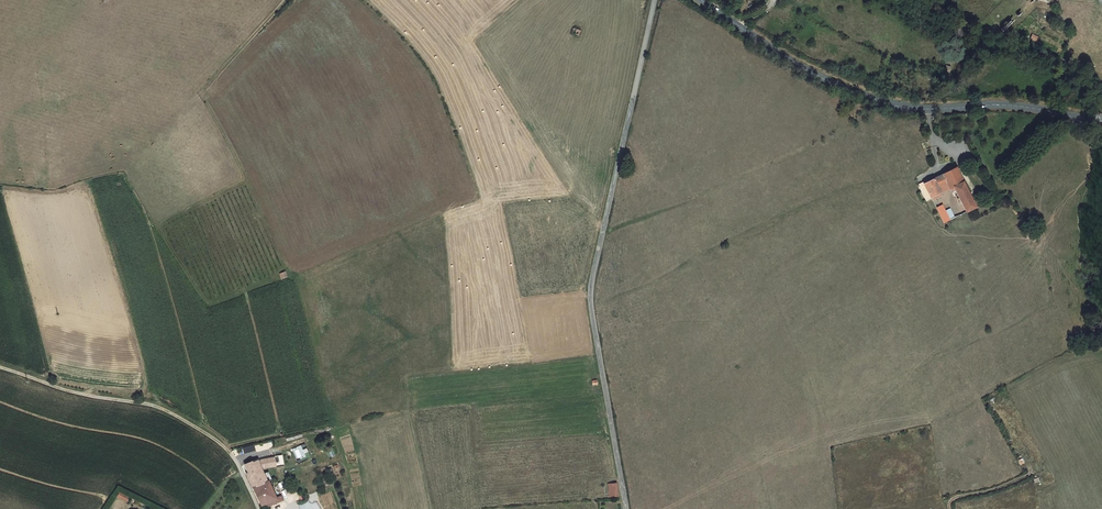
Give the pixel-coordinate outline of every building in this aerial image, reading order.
[(1034,2),(1036,1),(1039,1),(1047,4),(1047,1),(1043,0),(1032,0),(1031,1),(998,29),(1001,31),(1034,2)] [(943,174),(924,183),(931,198),(932,200),(943,196),(941,193),(938,187),(946,183),(960,176),(956,168),(943,174)] [(966,212),(976,208),(960,176),(946,183),(949,189),(950,189),(952,193),(956,191),(966,212)] [(931,198),(924,183),(919,185),(927,200),(931,198)] [(946,183),(938,187),(941,193),(949,189),(946,183)] [(943,205),(936,208),(944,223),(950,220),(943,205)] [(255,445),(243,448),(245,453),(256,449),(255,445)] [(250,476),(258,490),(271,484),(264,470),(250,476)] [(265,507),(280,501),(271,484),(258,490),(265,507)] [(618,496),(617,484),(608,485),(610,497),(618,496)] [(127,501),(129,497),(119,492),(117,497),(127,501)]
